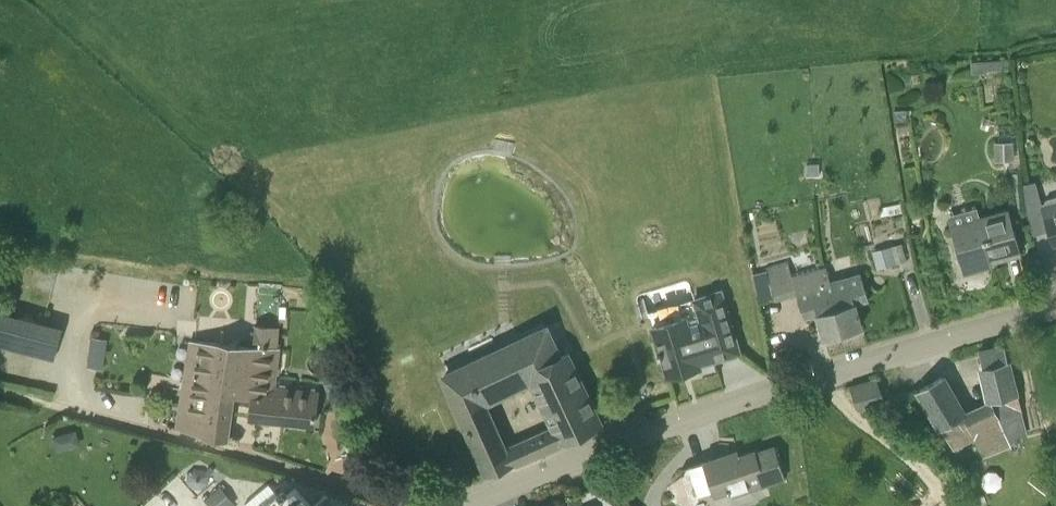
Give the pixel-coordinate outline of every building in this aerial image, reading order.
[(907,121),(905,110),(893,112),(894,122),(907,121)] [(1015,161),(1014,141),(994,141),(994,162),(1015,161)] [(820,176),(819,162),(806,162),(807,176),(820,176)] [(1042,204),(1054,244),(1055,243),(1055,200),(1042,204)] [(1021,253),(1008,208),(980,215),(977,207),(947,215),(964,274),(983,269),(981,260),(990,257),(992,262),(1021,253)] [(873,251),(878,268),(907,261),(902,243),(873,251)] [(862,325),(856,304),(869,301),(861,272),(831,280),(826,266),(793,276),(788,260),(765,267),(774,303),(798,297),(804,318),(818,314),(824,336),(837,332),(841,337),(848,335),(849,329),(862,325)] [(714,359),(740,351),(721,290),(694,299),(699,316),(686,320),(685,318),(652,328),(659,352),(658,352),(659,356),(661,356),(668,378),(701,368),(699,361),(712,357),(713,359),(714,359)] [(54,357),(62,329),(0,313),(0,343),(54,357)] [(277,387),(280,347),(280,346),(278,345),(280,325),(255,322),(253,342),(192,338),(192,340),(177,429),(204,436),(227,440),(234,394),(252,397),(250,417),(315,425),(318,392),(277,387)] [(445,376),(489,474),(562,443),(601,424),(568,354),(562,357),(549,330),(445,376)] [(91,345),(87,366),(103,368),(107,348),(91,345)] [(719,373),(714,359),(713,359),(712,357),(699,361),(700,363),(701,368),(704,378),(719,373)] [(1015,395),(1008,366),(1007,361),(982,366),(991,403),(965,415),(943,376),(920,389),(954,451),(975,440),(984,458),(1007,447),(1011,445),(1010,441),(1023,436),(1015,395)] [(861,421),(889,412),(878,378),(850,387),(861,421)] [(886,428),(898,429),(899,421),(887,419),(886,428)] [(62,449),(85,440),(79,425),(56,433),(62,449)] [(732,497),(767,486),(756,450),(730,458),(729,453),(703,462),(710,482),(714,498),(731,492),(732,497)] [(947,465),(953,477),(963,473),(956,461),(947,465)] [(209,473),(203,467),(193,466),(187,472),(186,481),(193,488),(202,488),(208,482),(209,473)] [(278,493),(269,482),(244,504),(246,505),(351,505),(347,501),(326,493),(318,500),(312,505),(295,485),(282,497),(278,493)] [(604,483),(578,495),(583,505),(614,505),(604,483)] [(236,504),(220,485),(204,498),(211,505),(234,505),(236,504)]
